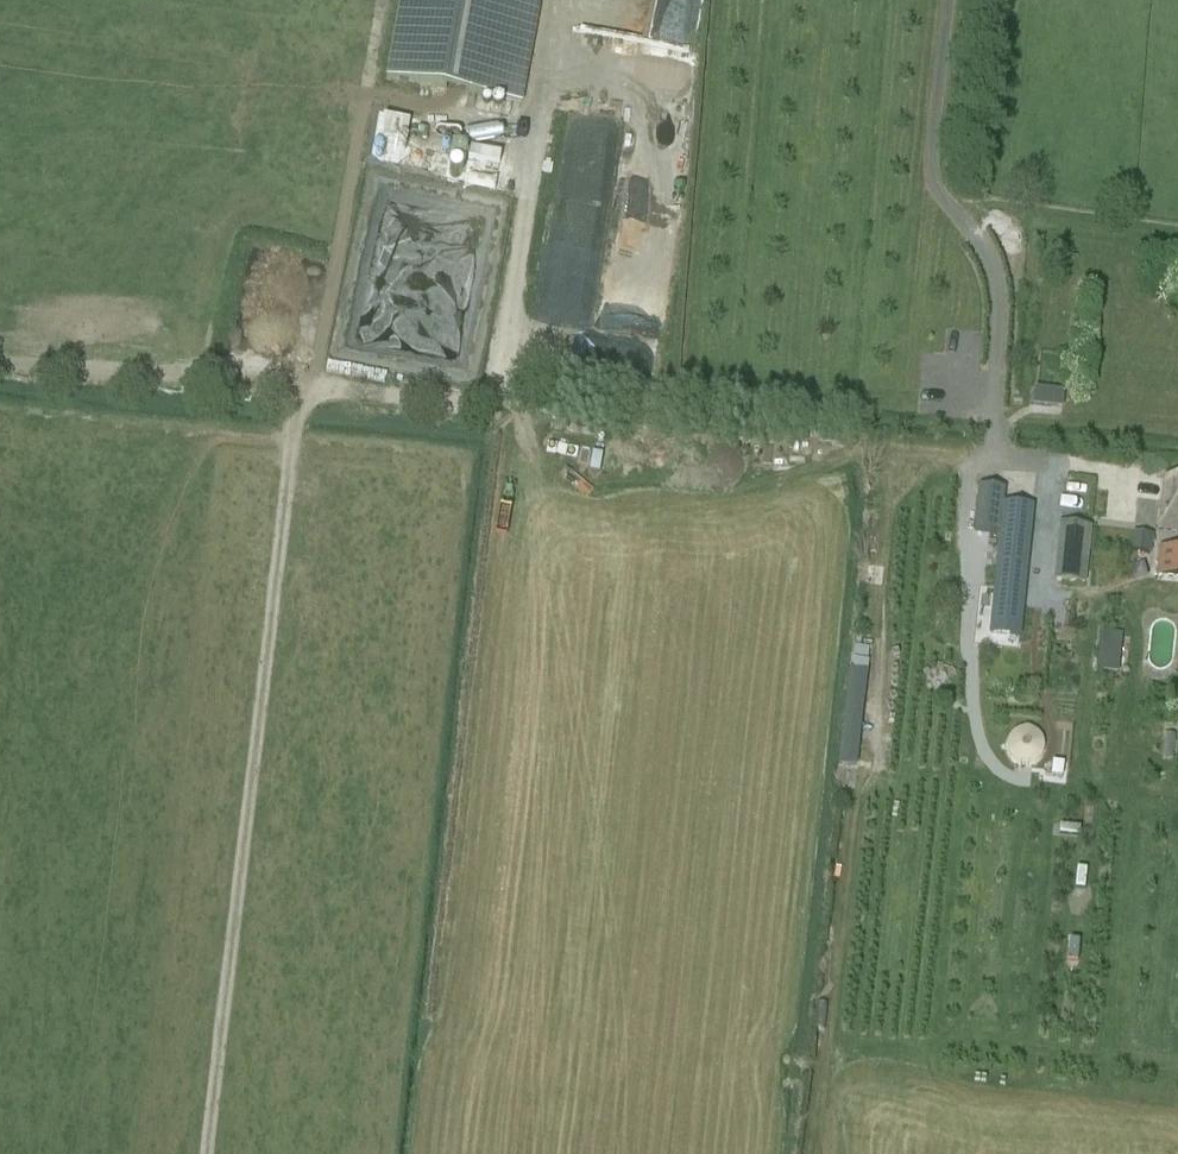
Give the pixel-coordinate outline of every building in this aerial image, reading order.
[(485,0),(401,0),(387,78),(469,93),(485,0)] [(469,93),(522,103),(541,0),(485,0),(469,93)] [(573,31),(695,46),(701,0),(577,0),(573,31)] [(654,240),(677,241),(678,211),(636,209),(635,226),(654,227),(654,240)] [(543,268),(537,318),(586,324),(592,281),(570,278),(568,295),(552,293),(555,270),(543,268)] [(1066,406),(1067,388),(1036,387),(1035,405),(1066,406)] [(1163,477),(1158,532),(1177,534),(1177,479),(1163,477)] [(979,488),(975,532),(1001,534),(991,633),(1020,636),(1033,508),(1003,505),(1005,491),(979,488)] [(1092,527),(1058,524),(1053,581),(1087,584),(1092,527)] [(1134,533),(1132,551),(1149,554),(1152,536),(1134,533)] [(1159,547),(1156,575),(1177,577),(1177,549),(1159,547)] [(1113,673),(1114,658),(1098,657),(1096,672),(1113,673)] [(858,765),(871,662),(853,660),(840,762),(858,765)] [(1018,724),(1007,754),(1038,765),(1049,736),(1018,724)]
